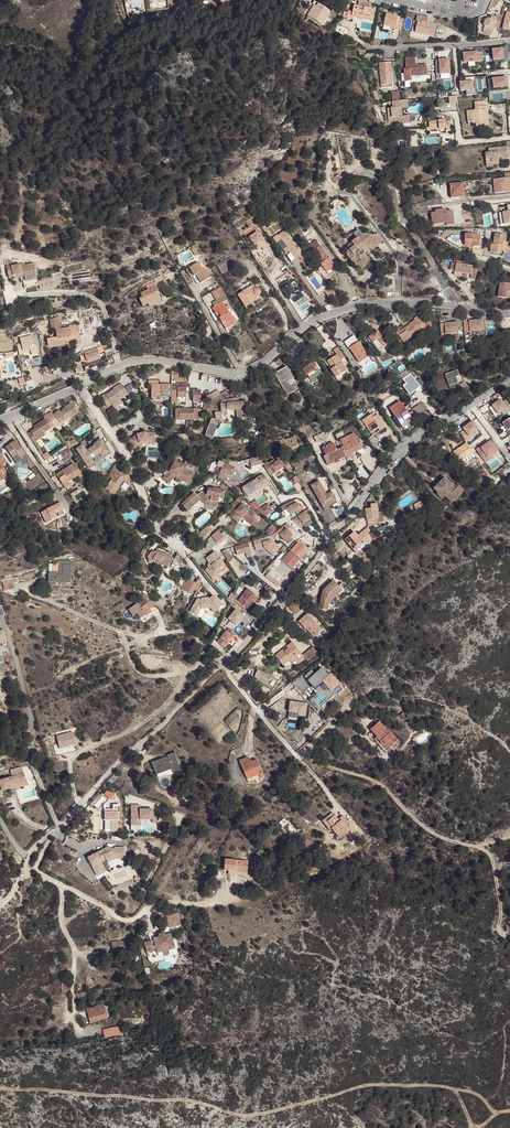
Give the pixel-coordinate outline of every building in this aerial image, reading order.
[(330,12),(318,4),(316,6),(309,17),(322,25),(330,12)] [(309,17),(316,6),(314,5),(307,15),(309,17)] [(375,10),(354,5),(352,11),(348,11),(348,12),(346,18),(346,19),(351,20),(352,16),(362,19),(362,15),(369,17),(370,14),(374,15),(375,10)] [(399,17),(386,14),(384,23),(392,25),(391,27),(391,28),(396,29),(399,17)] [(437,25),(427,23),(428,18),(417,15),(416,21),(418,21),(415,33),(434,37),(437,25)] [(502,16),(496,15),(496,17),(492,16),(491,19),(488,19),(485,21),(483,25),(485,26),(484,29),(492,31),(493,27),(494,26),(495,26),(495,27),(498,28),(502,16)] [(472,67),(472,65),(477,65),(477,62),(485,61),(485,51),(465,52),(465,67),(472,67)] [(427,65),(416,66),(415,58),(405,58),(406,69),(404,70),(405,81),(411,80),(411,77),(427,75),(427,65)] [(441,59),(443,78),(454,77),(453,58),(441,59)] [(392,87),(390,63),(380,63),(381,88),(392,87)] [(509,87),(509,77),(496,77),(496,88),(509,87)] [(393,102),(393,108),(388,109),(389,123),(395,122),(396,124),(410,123),(409,116),(402,117),(401,108),(408,107),(408,100),(400,101),(393,102)] [(484,110),(484,106),(484,101),(475,102),(476,110),(467,111),(468,122),(476,121),(476,124),(477,127),(486,126),(485,115),(488,115),(487,109),(484,110)] [(445,120),(429,122),(429,128),(427,128),(427,131),(429,131),(429,129),(439,128),(439,130),(446,130),(446,131),(451,131),(450,122),(445,122),(445,120)] [(488,149),(489,153),(485,154),(487,165),(493,165),(492,162),(499,161),(499,160),(508,159),(507,151),(509,151),(509,141),(506,142),(507,146),(488,149)] [(505,174),(506,178),(494,179),(495,193),(509,192),(509,173),(505,174)] [(463,183),(450,184),(451,198),(464,197),(463,183)] [(509,206),(507,206),(508,210),(508,213),(504,213),(499,214),(500,217),(496,218),(497,225),(509,223),(509,205),(509,206)] [(446,210),(436,211),(436,213),(431,214),(433,225),(446,223),(446,225),(454,224),(452,211),(446,212),(446,210)] [(377,236),(362,234),(357,228),(342,240),(349,250),(345,253),(355,265),(357,263),(358,265),(361,268),(364,265),(363,264),(367,261),(362,254),(362,253),(362,252),(362,251),(368,246),(377,246),(377,236)] [(270,250),(257,232),(248,238),(262,256),(270,250)] [(298,253),(283,232),(280,234),(283,239),(277,243),(285,252),(288,250),(293,257),(298,253)] [(480,235),(465,234),(465,246),(466,246),(473,246),(480,246),(480,235)] [(507,236),(495,234),(493,244),(491,244),(490,252),(501,254),(502,252),(506,252),(508,243),(506,242),(507,236)] [(335,267),(320,246),(311,252),(328,275),(332,272),(331,270),(335,267)] [(385,256),(377,246),(371,251),(374,254),(369,258),(374,264),(385,256)] [(236,266),(230,255),(216,263),(222,274),(236,266)] [(454,263),(451,263),(450,270),(455,271),(455,272),(471,275),(476,275),(477,269),(472,269),(472,268),(462,266),(463,263),(454,261),(454,263)] [(439,264),(445,272),(448,270),(443,262),(439,264)] [(199,264),(198,263),(189,268),(194,276),(196,275),(200,283),(210,278),(205,269),(203,271),(201,268),(199,264)] [(39,285),(34,264),(24,266),(23,264),(12,266),(11,265),(6,266),(9,278),(13,277),(19,276),(19,278),(22,277),(24,288),(39,285)] [(290,278),(281,283),(290,301),(295,299),(297,302),(306,298),(302,291),(298,293),(290,278)] [(158,291),(154,282),(146,286),(148,290),(140,294),(142,298),(139,299),(142,307),(159,299),(158,295),(156,292),(158,291)] [(509,285),(500,283),(498,297),(506,298),(507,290),(509,291),(509,285)] [(258,290),(258,289),(257,289),(256,289),(256,290),(255,290),(253,285),(237,295),(245,307),(259,298),(257,296),(258,296),(259,295),(260,295),(260,294),(260,293),(260,292),(260,291),(259,291),(259,290),(258,290)] [(225,294),(221,287),(211,292),(216,300),(225,294)] [(325,292),(333,301),(339,295),(331,287),(325,292)] [(228,313),(222,303),(224,302),(221,298),(212,303),(214,307),(212,308),(215,314),(218,312),(220,317),(219,318),(225,329),(230,326),(228,323),(234,320),(229,312),(228,313)] [(431,319),(424,319),(422,316),(419,318),(418,316),(414,319),(415,320),(421,329),(422,330),(424,333),(430,332),(430,327),(431,327),(431,319)] [(448,318),(439,319),(441,333),(445,332),(446,334),(459,333),(458,322),(449,323),(448,318)] [(469,319),(463,319),(464,333),(469,332),(470,339),(475,338),(474,331),(484,330),(483,320),(478,320),(469,321),(469,320),(469,319)] [(421,329),(415,320),(409,325),(410,326),(405,329),(404,328),(401,331),(398,327),(394,330),(399,337),(400,337),(404,342),(411,337),(412,338),(419,333),(418,332),(421,329)] [(69,328),(56,330),(57,338),(47,339),(48,347),(58,345),(58,344),(66,343),(66,342),(65,338),(73,336),(73,338),(80,338),(78,324),(68,326),(69,328)] [(387,345),(378,331),(369,337),(373,343),(378,339),(383,347),(387,345)] [(34,344),(32,335),(21,338),(20,338),(21,344),(17,345),(19,355),(24,354),(23,351),(30,349),(31,352),(31,353),(38,352),(36,344),(34,344)] [(412,338),(411,337),(404,342),(406,345),(413,339),(412,338)] [(369,357),(359,342),(350,349),(360,363),(369,357)] [(85,362),(86,364),(104,359),(100,347),(85,351),(88,361),(85,362)] [(345,357),(338,347),(333,350),(337,355),(327,361),(330,366),(332,368),(330,370),(335,377),(346,370),(340,361),(345,357)] [(323,378),(316,366),(314,367),(312,365),(311,363),(302,368),(305,375),(307,374),(313,383),(323,378)] [(293,379),(286,367),(274,374),(287,395),(297,389),(294,383),(290,386),(287,382),(292,379),(293,379)] [(410,374),(406,370),(399,375),(403,380),(410,374)] [(457,370),(445,374),(449,385),(456,383),(461,381),(457,370)] [(420,387),(410,374),(403,380),(406,384),(403,386),(409,395),(420,387)] [(171,385),(157,385),(157,381),(148,381),(148,385),(151,385),(151,398),(152,399),(152,400),(161,400),(161,397),(171,397),(171,385)] [(128,394),(121,383),(113,389),(113,390),(106,395),(105,394),(100,397),(107,407),(112,404),(113,406),(121,400),(120,399),(128,394)] [(183,391),(183,388),(189,388),(189,383),(177,383),(177,385),(171,385),(171,397),(171,402),(180,402),(186,402),(186,391),(183,391)] [(209,402),(220,394),(217,390),(206,397),(209,402)] [(238,398),(228,399),(221,400),(221,404),(220,405),(221,412),(215,413),(216,419),(221,418),(221,414),(227,414),(226,410),(232,409),(236,409),(236,410),(237,419),(246,418),(244,402),(239,402),(238,398)] [(506,399),(502,402),(500,399),(498,400),(499,402),(498,403),(497,402),(491,405),(498,414),(501,411),(504,415),(509,410),(509,405),(506,399)] [(411,409),(408,405),(404,407),(400,401),(389,409),(395,418),(393,419),(400,429),(407,424),(406,422),(411,419),(413,421),(417,419),(416,416),(411,409)] [(427,409),(423,402),(411,409),(416,416),(427,409)] [(51,412),(47,415),(52,422),(57,418),(60,423),(69,417),(70,418),(70,419),(78,413),(71,403),(59,411),(59,410),(54,414),(51,412)] [(186,419),(186,411),(184,411),(184,409),(176,409),(176,414),(179,414),(179,419),(186,419)] [(197,414),(197,409),(188,409),(188,411),(186,411),(186,419),(194,419),(194,414),(197,414)] [(47,415),(43,417),(45,419),(38,424),(39,426),(35,429),(28,434),(34,442),(45,435),(44,433),(54,426),(52,422),(47,415)] [(385,427),(377,415),(372,417),(371,415),(366,419),(368,422),(365,424),(368,428),(368,427),(375,423),(378,427),(380,430),(385,427)] [(217,424),(214,419),(211,420),(204,436),(212,439),(217,424)] [(472,437),(480,431),(484,437),(487,435),(482,428),(476,419),(465,427),(472,437)] [(375,423),(368,427),(370,430),(372,431),(377,428),(378,427),(375,423)] [(155,433),(145,432),(137,435),(129,440),(134,449),(139,445),(139,443),(148,441),(148,443),(154,444),(155,433)] [(354,434),(340,440),(341,442),(355,436),(354,434)] [(357,440),(355,436),(341,442),(343,447),(341,448),(345,455),(352,452),(353,453),(356,452),(355,450),(362,447),(359,439),(357,440)] [(294,437),(284,440),(283,439),(280,440),(283,449),(287,448),(287,449),(297,446),(294,437)] [(25,454),(16,440),(5,448),(16,464),(20,461),(23,465),(26,463),(30,468),(34,465),(26,453),(25,454)] [(90,449),(87,451),(83,445),(76,449),(88,468),(92,465),(91,464),(93,463),(92,461),(93,460),(92,459),(100,453),(101,455),(108,450),(102,441),(99,443),(98,442),(94,444),(95,445),(96,447),(91,450),(90,449)] [(341,448),(336,450),(333,443),(322,448),(325,455),(323,457),(327,465),(330,463),(330,462),(334,460),(334,461),(338,460),(337,458),(342,456),(342,458),(345,456),(345,455),(341,448)] [(473,452),(466,443),(453,452),(459,462),(473,452)] [(72,456),(68,449),(60,454),(64,461),(72,456)] [(48,451),(43,455),(47,460),(52,456),(48,451)] [(475,456),(473,452),(459,462),(462,465),(475,456)] [(250,467),(262,464),(258,457),(257,457),(254,457),(253,457),(246,460),(250,467)] [(218,462),(212,473),(223,481),(227,474),(230,476),(234,468),(231,467),(234,461),(226,459),(218,462)] [(266,461),(262,464),(269,475),(284,467),(287,472),(291,469),(285,459),(280,462),(279,459),(275,461),(273,459),(267,462),(266,461)] [(165,476),(162,478),(168,484),(174,477),(182,482),(187,485),(190,480),(193,475),(182,469),(184,465),(174,461),(169,472),(167,470),(164,473),(166,474),(165,476)] [(81,474),(74,464),(57,475),(65,487),(70,484),(68,481),(67,479),(70,477),(72,480),(81,474)] [(126,470),(120,473),(114,468),(108,476),(112,479),(105,488),(114,495),(119,487),(119,486),(123,480),(129,478),(126,470)] [(263,484),(265,486),(269,483),(263,474),(259,476),(260,479),(263,484)] [(256,479),(243,487),(248,495),(254,491),(261,487),(260,486),(257,481),(256,479)] [(453,488),(450,485),(451,484),(446,479),(443,483),(441,481),(435,486),(440,491),(437,493),(436,494),(442,499),(445,496),(451,502),(455,499),(456,500),(461,495),(460,494),(463,491),(459,486),(454,490),(453,488)] [(131,486),(128,481),(122,483),(125,489),(131,486)] [(311,485),(323,507),(336,500),(332,492),(326,495),(319,481),(311,485)] [(303,488),(299,482),(293,485),(297,492),(303,488)] [(248,495),(243,487),(242,488),(248,498),(255,493),(254,491),(248,495)] [(212,489),(208,488),(208,489),(207,493),(201,492),(197,496),(194,493),(182,504),(188,511),(200,499),(205,504),(217,507),(218,502),(222,503),(225,491),(213,488),(212,489)] [(252,525),(258,517),(242,504),(245,500),(241,496),(233,503),(237,507),(238,508),(237,510),(233,514),(240,520),(242,517),(252,525)] [(293,502),(291,499),(281,505),(279,506),(282,512),(287,509),(289,512),(301,505),(299,502),(295,501),(293,502)] [(337,503),(336,500),(323,507),(324,510),(337,503)] [(64,509),(61,503),(51,508),(46,510),(41,513),(46,523),(52,520),(51,518),(56,515),(55,514),(64,509)] [(267,503),(256,509),(264,516),(272,511),(267,503)] [(378,513),(377,503),(370,504),(371,508),(365,509),(367,524),(383,522),(381,512),(378,513)] [(427,511),(423,504),(422,504),(415,508),(419,515),(427,511)] [(303,523),(309,518),(304,511),(291,520),(299,526),(302,523),(303,523)] [(238,522),(240,520),(233,514),(231,517),(238,522)] [(258,517),(252,525),(254,527),(261,519),(258,517)] [(210,529),(207,526),(197,535),(200,539),(210,529)] [(366,529),(363,526),(348,541),(360,554),(376,538),(367,528),(366,529)] [(280,529),(275,533),(277,536),(279,534),(285,541),(290,536),(291,533),(287,528),(284,530),(281,528),(280,529)] [(223,537),(218,530),(211,536),(217,542),(223,537)] [(397,537),(395,533),(382,540),(382,541),(384,544),(397,537)] [(278,546),(266,537),(253,541),(256,551),(264,548),(272,554),(278,546)] [(343,545),(337,540),(334,544),(336,546),(330,554),(332,556),(333,555),(337,558),(343,552),(340,549),(343,545)] [(250,551),(248,543),(234,547),(237,555),(250,551)] [(290,548),(288,549),(291,551),(300,558),(300,559),(305,554),(308,557),(311,552),(301,544),(300,544),(298,543),(292,550),(290,548)] [(172,559),(157,549),(155,552),(154,552),(150,553),(148,557),(148,561),(152,560),(154,561),(155,560),(167,567),(172,559)] [(224,563),(214,550),(205,557),(208,561),(210,564),(207,566),(204,569),(212,578),(218,573),(215,570),(224,563)] [(233,557),(224,550),(222,551),(229,563),(233,557)] [(300,558),(291,551),(282,561),(291,569),(300,558)] [(346,554),(343,552),(337,558),(340,561),(346,554)] [(300,559),(300,558),(291,569),(294,571),(303,561),(300,559)] [(49,572),(48,582),(69,584),(71,561),(61,561),(60,572),(49,572)] [(277,577),(270,571),(267,574),(274,580),(279,584),(282,580),(278,576),(277,577)] [(201,584),(198,580),(196,584),(189,579),(182,589),(190,594),(193,589),(197,591),(201,584)] [(342,590),(333,581),(323,591),(319,608),(327,610),(329,601),(336,594),(337,595),(342,590)] [(256,595),(248,589),(241,596),(241,597),(239,600),(240,601),(240,602),(247,608),(253,602),(251,601),(253,599),(256,595)] [(197,599),(190,612),(197,616),(201,609),(210,608),(214,613),(222,605),(213,595),(209,599),(208,598),(201,599),(200,601),(197,599)] [(155,605),(147,600),(143,597),(141,600),(142,601),(138,604),(138,603),(129,609),(133,616),(137,613),(141,618),(145,614),(146,616),(152,612),(149,609),(155,605)] [(299,605),(295,601),(288,607),(292,611),(299,605)] [(302,608),(299,605),(292,611),(295,614),(302,608)] [(313,620),(307,614),(298,621),(305,629),(306,628),(309,626),(316,634),(321,630),(314,621),(313,622),(311,620),(313,620)] [(316,634),(309,626),(306,628),(314,637),(316,634)] [(230,636),(223,633),(217,643),(224,646),(230,636)] [(293,644),(292,642),(283,650),(284,651),(293,644)] [(283,650),(275,656),(283,665),(290,660),(295,666),(305,659),(307,661),(318,652),(317,651),(313,647),(303,656),(293,644),(284,651),(283,650)] [(314,669),(306,676),(316,688),(332,674),(325,665),(317,672),(314,669)] [(267,686),(271,678),(257,671),(253,680),(267,686)] [(333,690),(343,682),(334,672),(324,680),(333,690)] [(298,717),(305,718),(306,709),(300,708),(300,704),(290,703),(289,713),(298,714),(298,717)] [(389,733),(384,728),(387,726),(381,720),(370,729),(377,736),(375,737),(376,739),(374,741),(386,753),(390,750),(389,748),(397,741),(390,732),(389,733)] [(56,737),(59,749),(76,744),(72,732),(56,737)] [(180,770),(174,753),(175,752),(167,755),(167,757),(151,763),(155,772),(171,766),(172,769),(174,773),(182,770),(180,770)] [(262,773),(256,760),(250,762),(249,761),(248,761),(247,757),(239,761),(247,779),(262,773)] [(171,766),(155,772),(159,782),(156,775),(172,769),(171,766)] [(22,767),(10,770),(12,777),(0,781),(0,795),(3,794),(2,791),(11,788),(9,784),(14,783),(14,784),(26,780),(22,767)] [(26,780),(14,784),(14,783),(9,784),(11,788),(11,789),(15,787),(15,789),(27,785),(26,780)] [(142,830),(142,819),(154,819),(154,822),(161,822),(161,812),(154,812),(154,808),(142,808),(142,804),(132,804),(133,830),(142,830)] [(118,832),(118,813),(119,813),(119,808),(110,808),(110,815),(105,815),(105,820),(106,820),(105,830),(112,830),(111,831),(118,832)] [(348,822),(343,815),(339,818),(341,820),(339,821),(338,819),(332,812),(322,821),(329,830),(331,828),(339,838),(350,830),(345,824),(348,822)] [(288,822),(284,818),(278,822),(282,827),(288,822)] [(114,850),(111,850),(110,849),(109,846),(87,858),(92,866),(100,861),(101,862),(106,859),(108,862),(115,858),(125,859),(125,848),(115,847),(114,847),(114,849),(114,850)] [(248,861),(224,860),(224,870),(228,870),(228,868),(235,868),(234,871),(247,872),(248,861)] [(178,912),(166,916),(169,928),(181,925),(178,912)] [(171,941),(170,939),(172,938),(171,933),(165,935),(164,932),(158,934),(159,936),(153,938),(155,946),(152,946),(151,941),(144,942),(146,952),(156,949),(157,953),(162,951),(163,956),(169,954),(168,950),(175,948),(173,941),(171,941)] [(133,939),(128,939),(128,941),(118,943),(119,951),(131,949),(130,946),(134,946),(133,939)] [(103,1007),(88,1012),(90,1018),(94,1017),(105,1014),(103,1007)] [(121,1026),(103,1030),(105,1039),(123,1035),(121,1026)]
